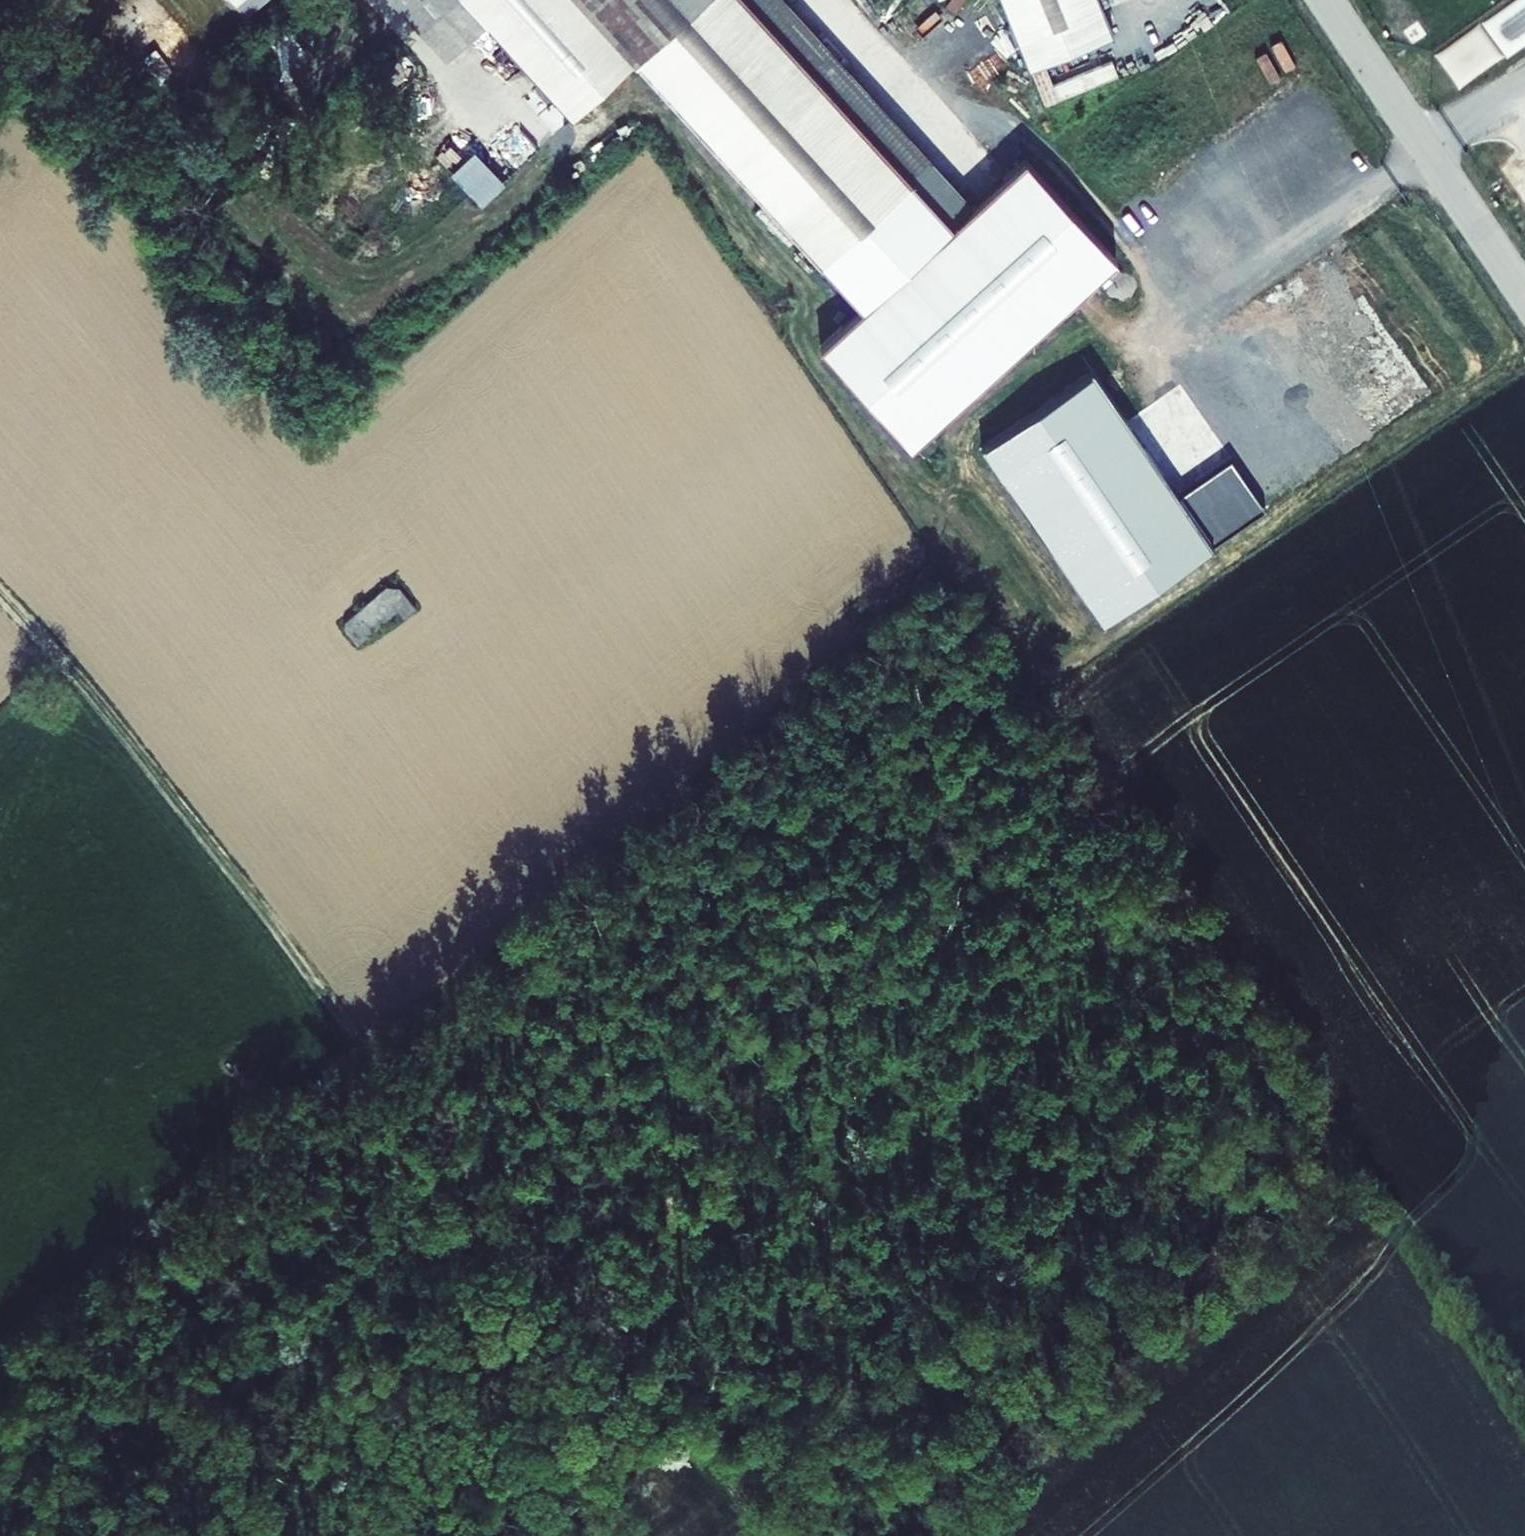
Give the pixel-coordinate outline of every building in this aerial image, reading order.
[(420,32),(456,0),(392,0),(420,32)] [(420,32),(444,60),(486,22),(467,0),(456,0),(420,32)] [(486,22),(570,119),(640,60),(619,36),(593,59),(541,0),(467,0),(486,22)] [(748,0),(541,0),(593,59),(619,36),(640,60),(799,241),(889,162),(748,0)] [(889,162),(911,143),(787,0),(748,0),(889,162)] [(1040,43),(1128,10),(1124,0),(1022,0),(1040,43)] [(1112,62),(1050,81),(1055,96),(1117,78),(1112,62)] [(969,209),(911,143),(889,162),(947,229),(969,209)] [(1523,207),(1524,205),(1524,150),(1498,165),(1523,207)] [(889,162),(799,241),(858,309),(817,347),(908,447),(1111,264),(1019,163),(969,209),(947,229),(889,162)]
